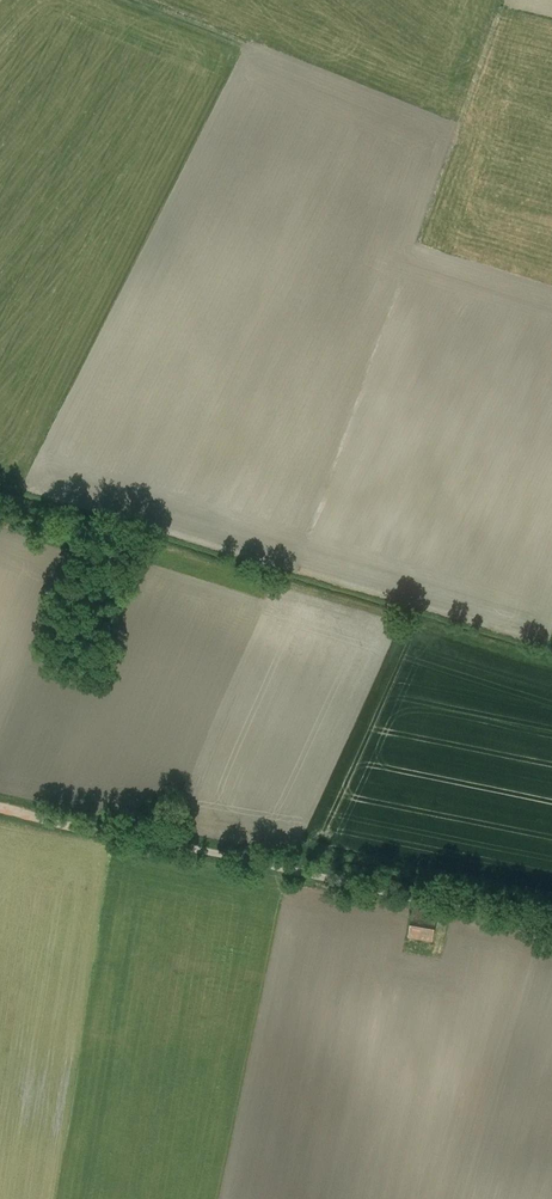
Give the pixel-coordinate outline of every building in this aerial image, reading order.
[(412,911),(408,936),(433,941),(438,916),(412,911)]
